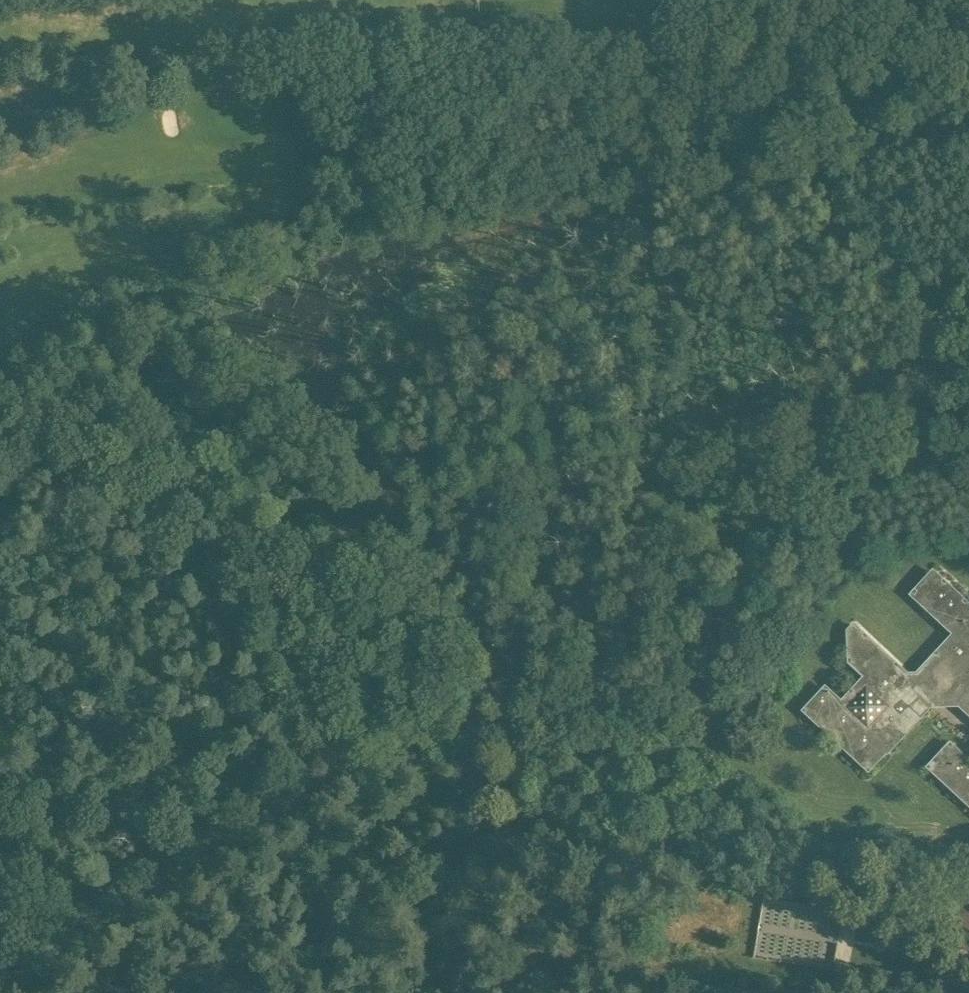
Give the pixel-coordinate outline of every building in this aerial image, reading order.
[(934,569),(910,595),(953,634),(917,673),(909,673),(855,622),(847,630),(848,662),(849,663),(864,677),(842,700),(826,685),(802,710),(870,773),(887,755),(888,756),(932,708),(960,707),(968,716),(968,601),(934,569)] [(951,741),(926,767),(968,806),(968,758),(951,741)] [(960,906),(952,919),(968,929),(968,911),(960,906)] [(824,962),(827,941),(825,941),(827,922),(813,921),(814,912),(795,910),(794,922),(797,922),(795,940),(800,941),(798,960),(824,962)]
